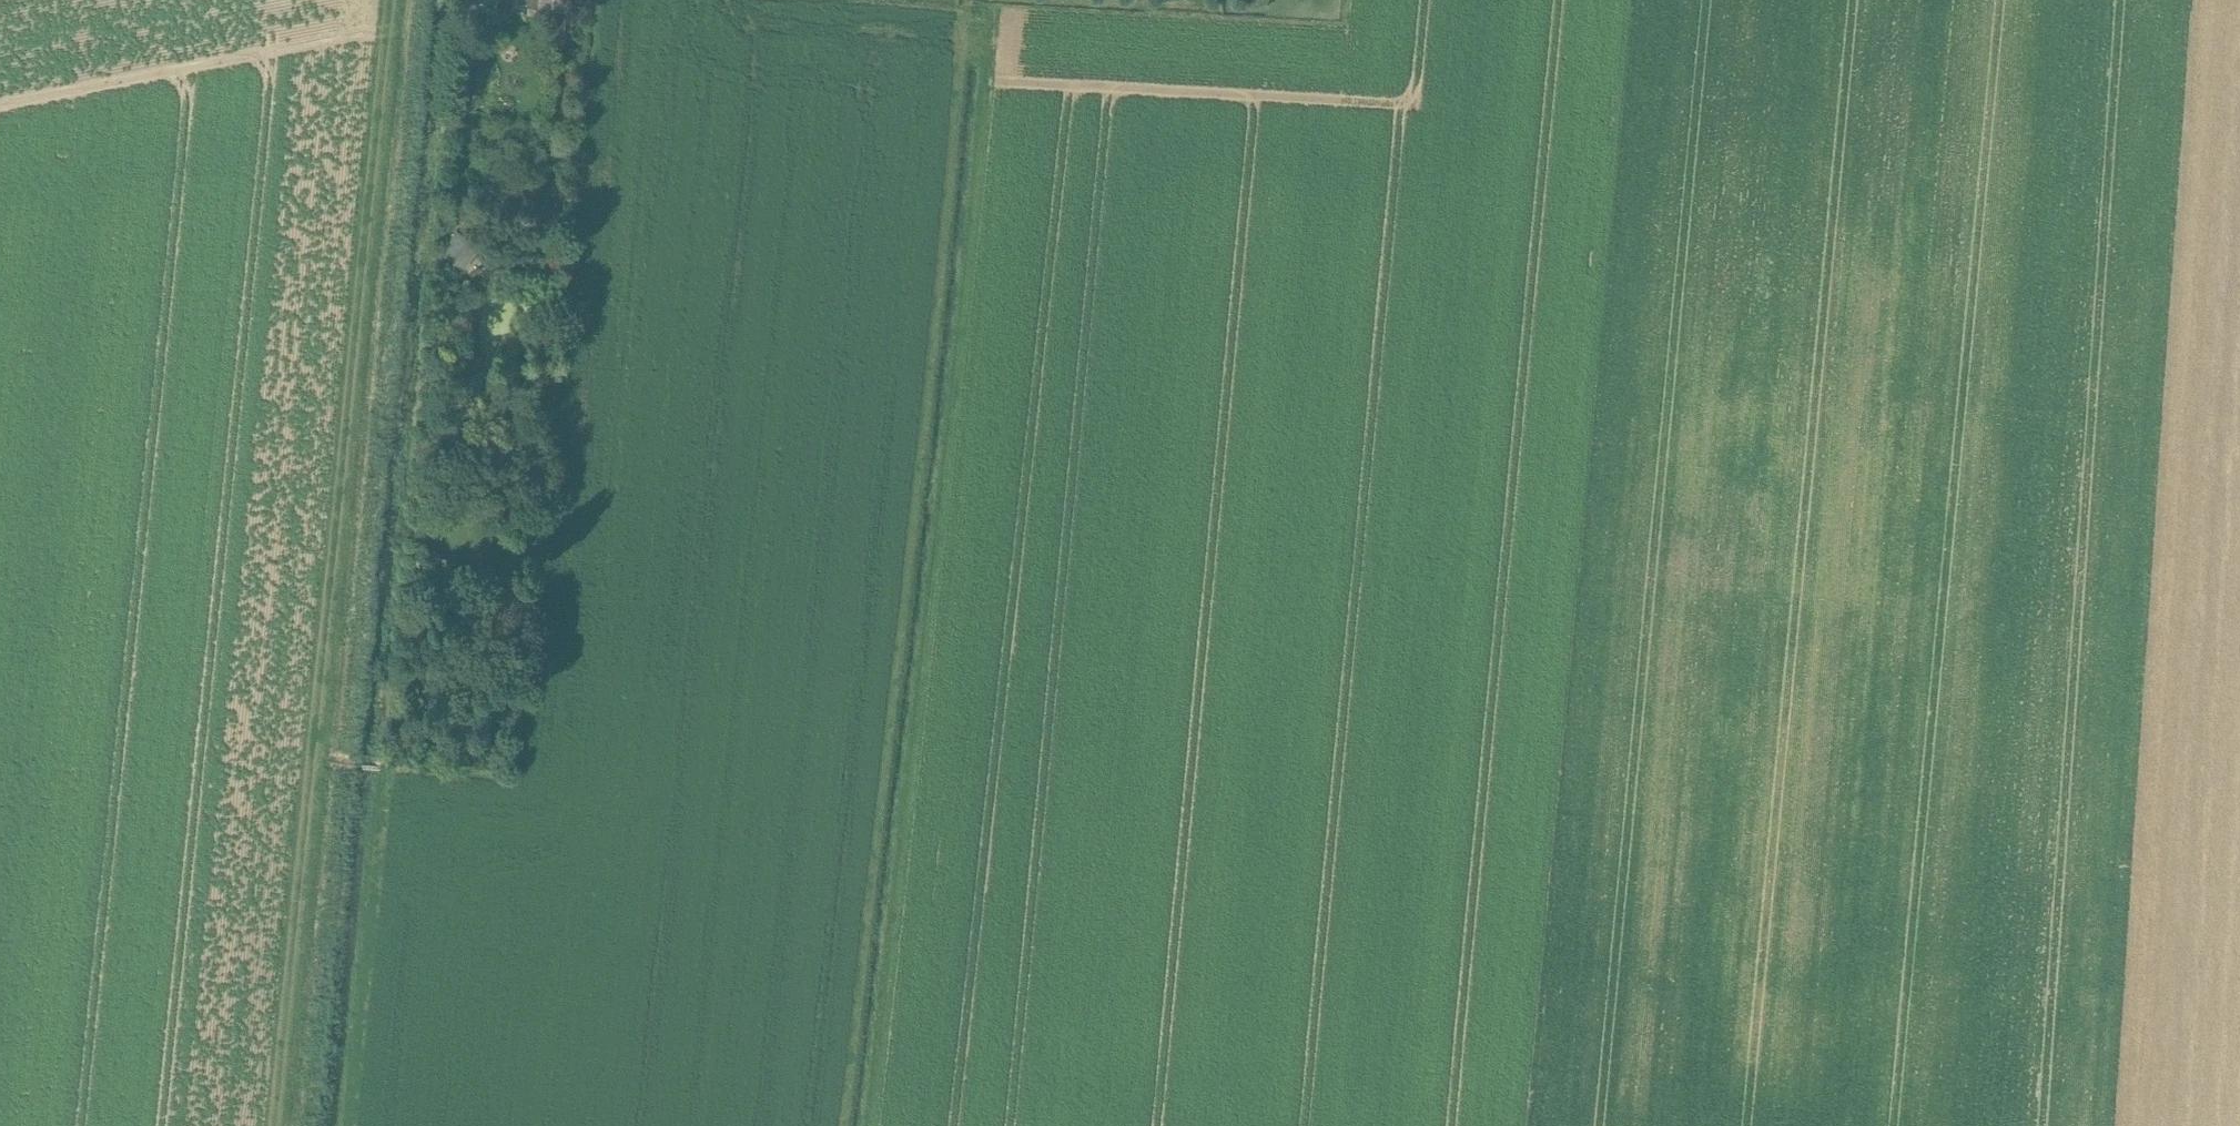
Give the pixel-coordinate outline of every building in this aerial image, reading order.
[(537,8),(548,9),(545,36),(562,38),(565,11),(566,0),(538,0),(537,8)] [(464,268),(479,246),(453,229),(439,252),(464,268)]
